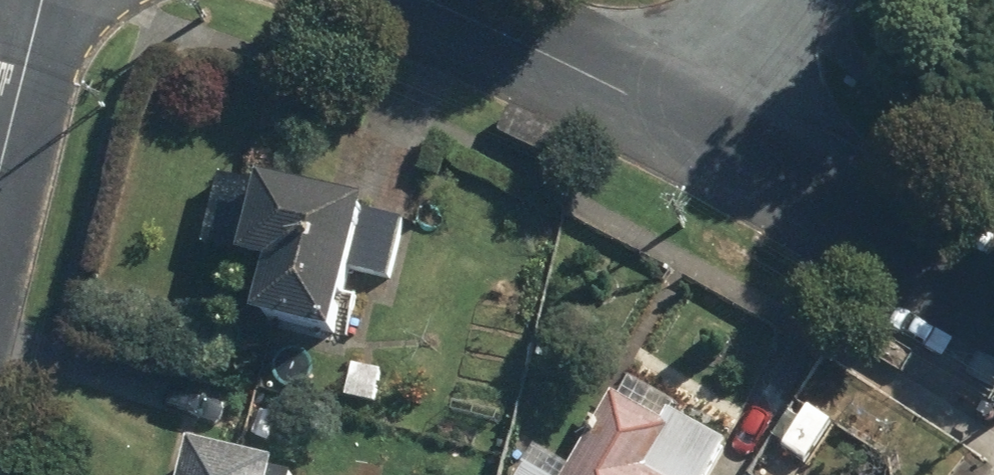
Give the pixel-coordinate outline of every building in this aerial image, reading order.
[(234,318),(349,342),(377,206),(262,182),(234,318)] [(578,474),(713,474),(729,446),(625,389),(578,474)] [(283,474),(195,454),(190,474),(283,474)]
